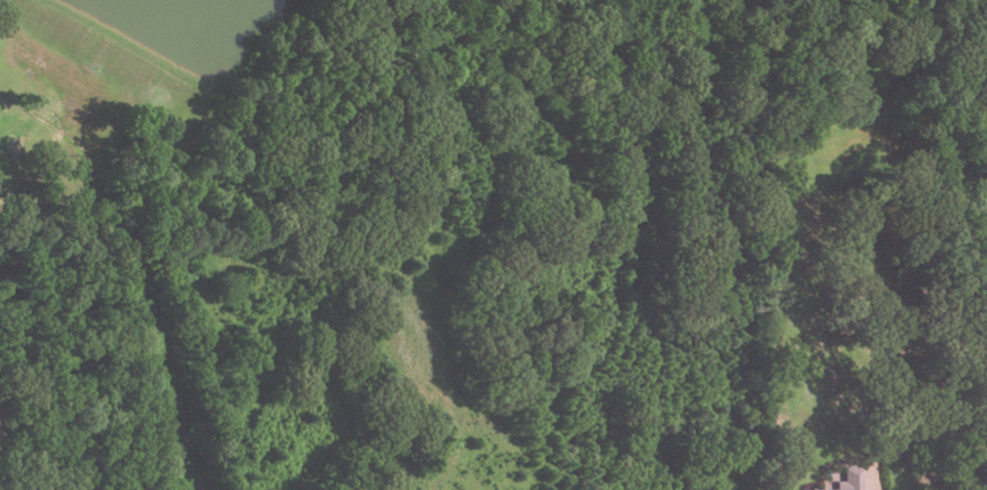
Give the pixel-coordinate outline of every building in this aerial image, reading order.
[(857,470),(857,489),(834,489),(834,484),(842,484),(842,470),(857,470)]
